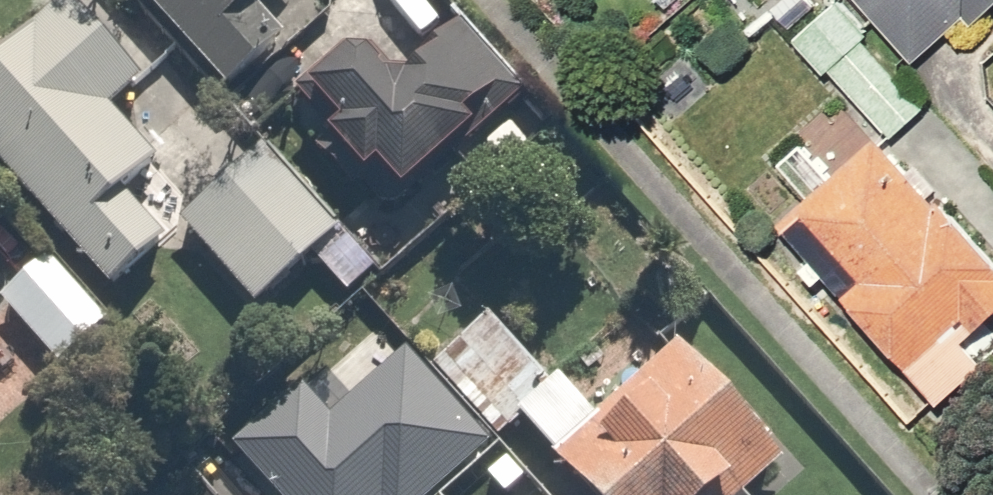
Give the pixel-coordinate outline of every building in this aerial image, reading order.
[(239,109),(364,0),(144,0),(239,109)] [(857,5),(918,75),(979,22),(992,38),(992,0),(852,0),(857,5)] [(918,75),(857,5),(806,49),(895,150),(925,184),(975,140),(918,75)] [(65,258),(118,314),(189,247),(173,230),(235,173),(85,13),(0,93),(0,188),(65,258)] [(381,56),(295,137),(401,249),(540,119),(473,49),(421,98),(381,56)] [(895,150),(793,240),(959,429),(992,399),(992,262),(925,184),(895,150)] [(285,158),(189,247),(278,343),(374,253),(285,158)] [(0,319),(0,322),(42,367),(72,400),(140,337),(118,314),(65,258),(0,319)] [(477,301),(422,354),(492,426),(546,372),(477,301)] [(42,367),(0,322),(0,406),(42,367)] [(816,494),(688,348),(556,463),(584,494),(815,494),(816,494)] [(309,494),(343,494),(327,478),(309,494)]
